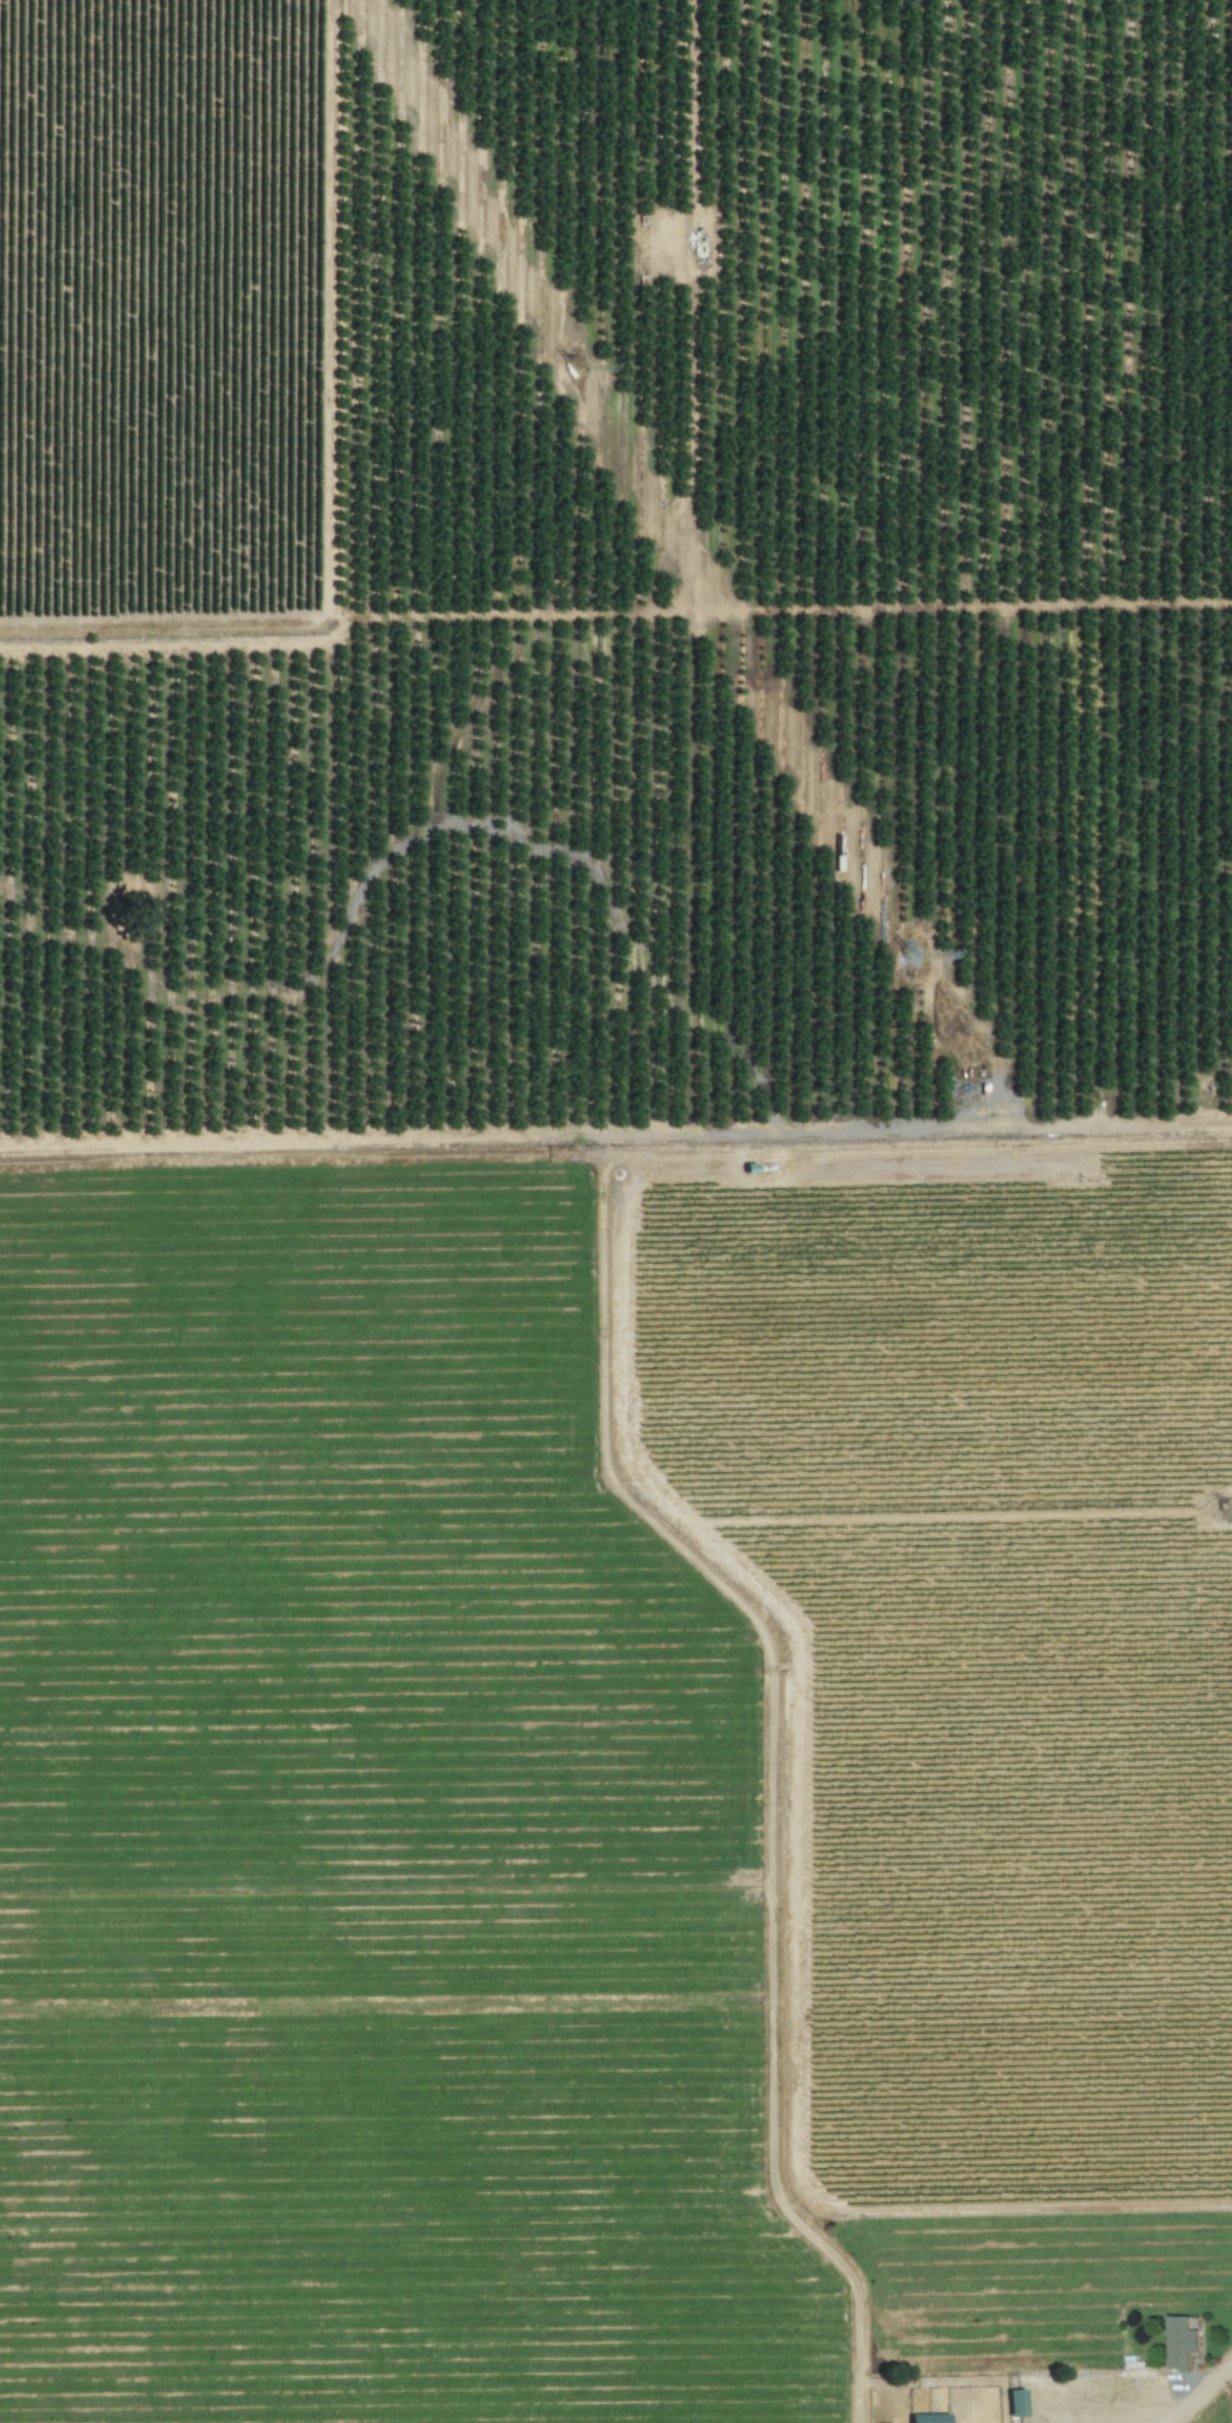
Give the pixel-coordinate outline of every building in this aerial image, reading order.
[(1191,2315),(1168,2316),(1171,2372),(1193,2371),(1192,2352),(1202,2351),(1201,2329),(1192,2329),(1191,2315)] [(1029,2414),(1027,2389),(1009,2390),(1011,2416),(1029,2414)] [(951,2413),(912,2414),(912,2422),(951,2422),(951,2413)]
